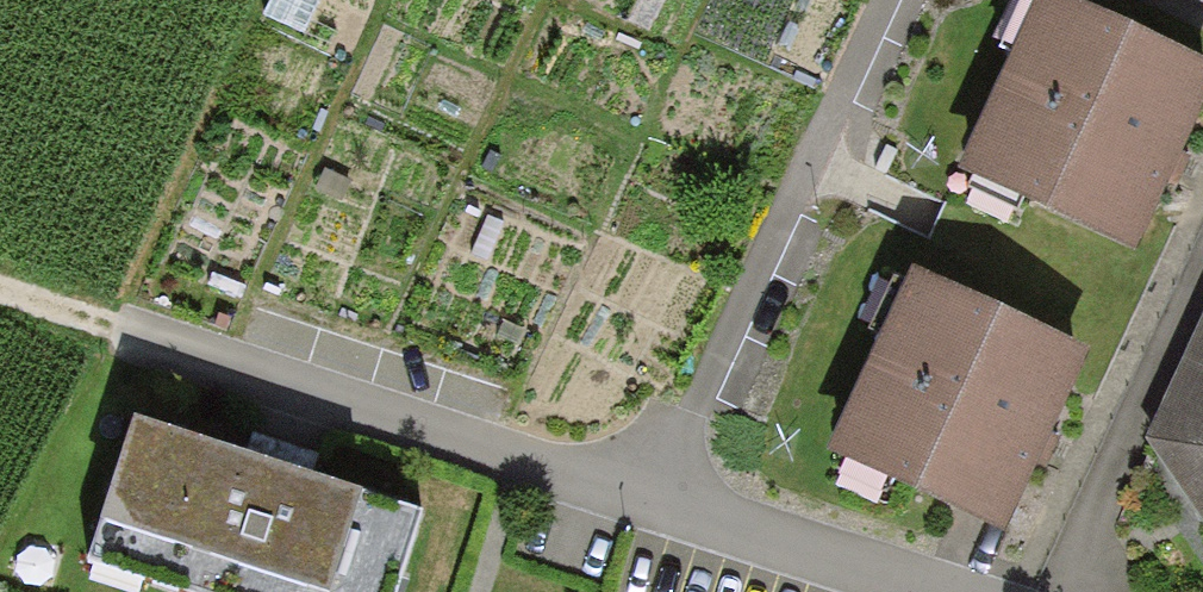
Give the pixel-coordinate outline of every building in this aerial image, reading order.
[(1071,0),(1035,0),(957,178),(1141,258),(1180,170),(1202,118),(1202,57),(1071,0)] [(1083,351),(904,276),(828,453),(1007,529),(1042,448),(1083,351)] [(1145,440),(1202,522),(1202,318),(1145,440)] [(134,426),(90,561),(183,591),(393,591),(417,519),(276,472),(134,426)]
